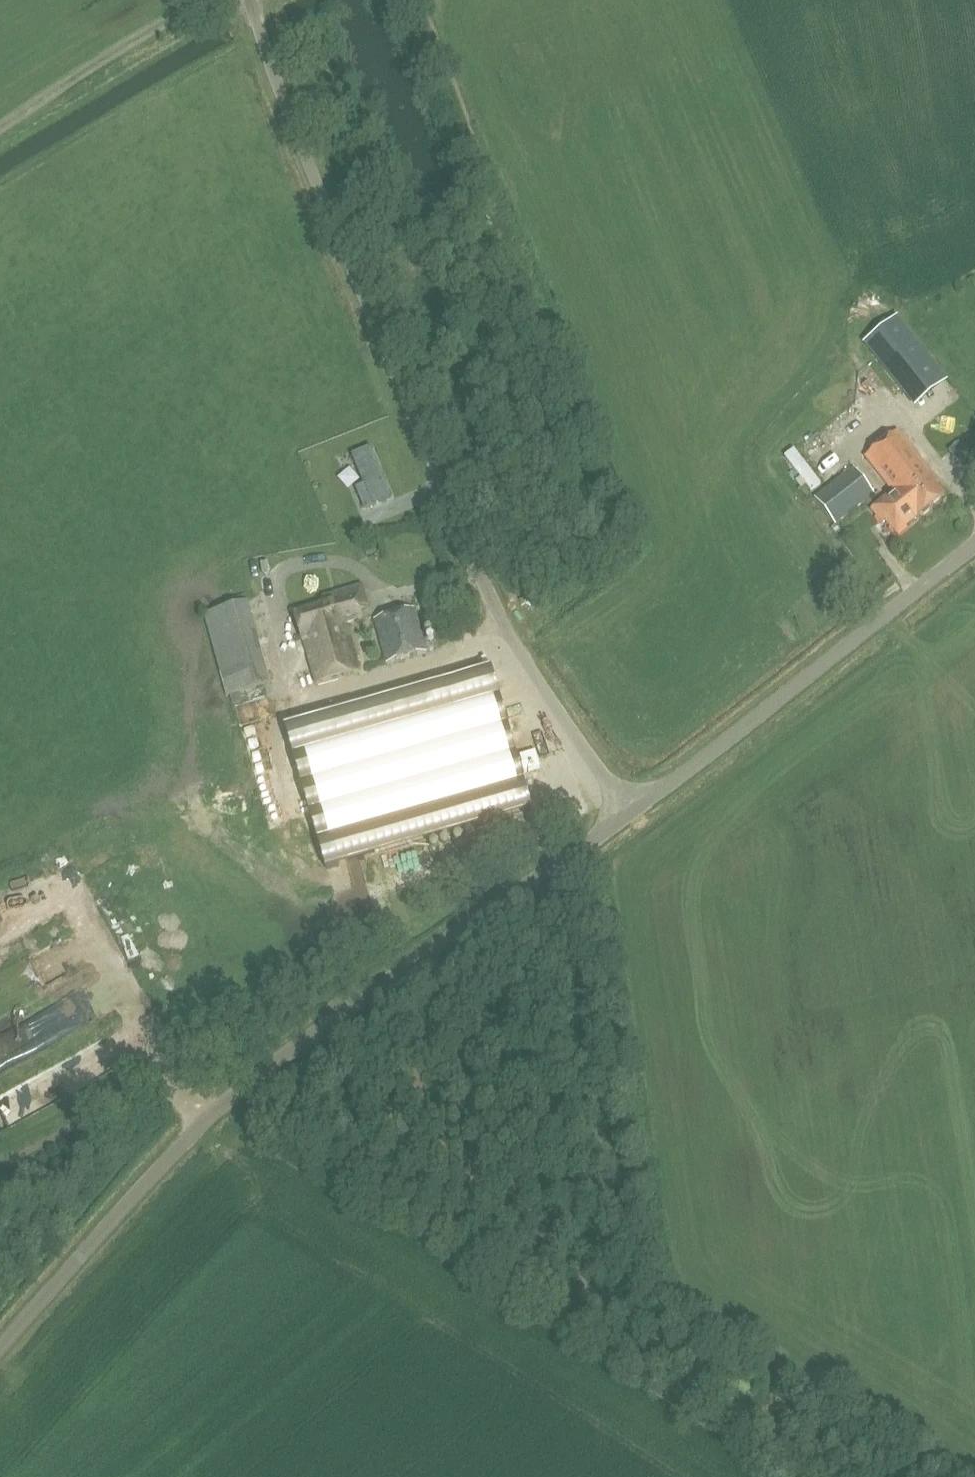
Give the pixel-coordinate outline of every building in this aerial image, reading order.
[(897,321),(866,346),(877,359),(902,390),(932,366),(897,321)] [(883,523),(887,520),(899,535),(920,518),(919,517),(946,495),(939,486),(941,484),(899,432),(867,458),(896,494),(874,512),(883,523)] [(958,443),(953,447),(956,451),(959,451),(963,449),(958,443)] [(365,486),(356,490),(364,509),(391,498),(370,447),(352,454),(365,486)] [(837,526),(876,495),(854,468),(815,500),(837,526)] [(347,624),(363,619),(360,609),(368,607),(362,586),(333,594),(334,597),(324,600),(325,604),(295,612),(315,685),(360,672),(347,624)] [(427,654),(415,610),(375,621),(386,665),(427,654)] [(309,724),(349,863),(530,810),(490,671),(309,724)] [(26,1081),(36,1105),(106,1075),(95,1051),(26,1081)]
